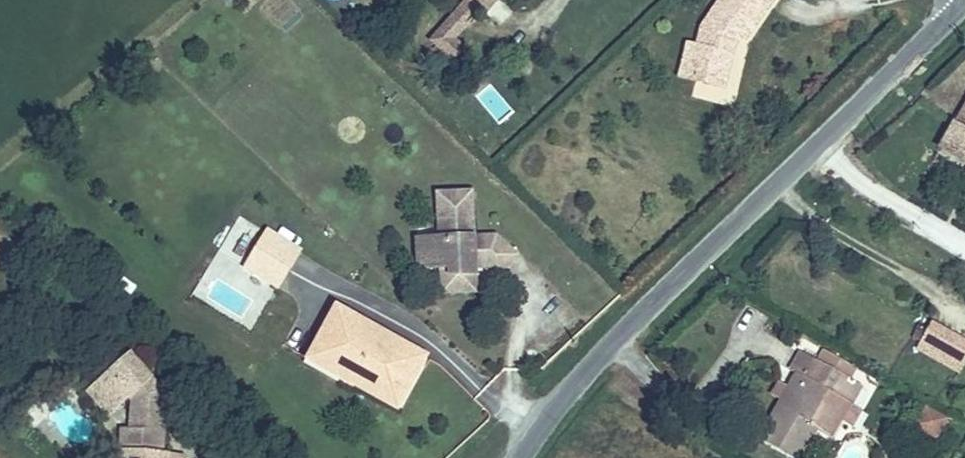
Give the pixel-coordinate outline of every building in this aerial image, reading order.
[(444,0),(435,0),(421,15),(441,33),(449,23),(439,14),(449,4),(444,0)] [(691,82),(724,92),(735,52),(743,42),(746,44),(780,0),(729,0),(706,31),(700,51),(691,82)] [(458,14),(449,4),(439,14),(449,23),(458,14)] [(700,51),(689,48),(680,79),(691,82),(700,51)] [(943,146),(964,158),(964,108),(943,146)] [(440,236),(417,237),(418,269),(441,268),(450,268),(450,275),(474,274),(474,266),(479,260),(497,276),(516,254),(496,236),(472,237),(471,190),(439,191),(440,236)] [(256,326),(298,246),(236,214),(194,294),(209,301),(209,302),(256,326)] [(450,268),(441,268),(442,292),(475,290),(474,274),(450,275),(450,268)] [(330,344),(318,366),(357,387),(363,376),(403,397),(425,357),(335,308),(319,338),(330,344)] [(964,361),(964,338),(929,318),(912,349),(958,374),(964,361)] [(330,344),(319,338),(306,360),(318,366),(330,344)] [(821,351),(814,363),(844,379),(850,367),(821,351)] [(756,441),(787,457),(797,457),(813,428),(830,437),(848,404),(846,403),(856,386),(844,379),(814,363),(797,353),(787,371),(793,374),(756,441)] [(86,401),(105,418),(123,399),(134,409),(134,432),(126,432),(126,454),(123,454),(123,457),(173,457),(173,454),(167,454),(166,394),(127,358),(86,401)] [(924,405),(914,425),(937,438),(948,418),(924,405)]
